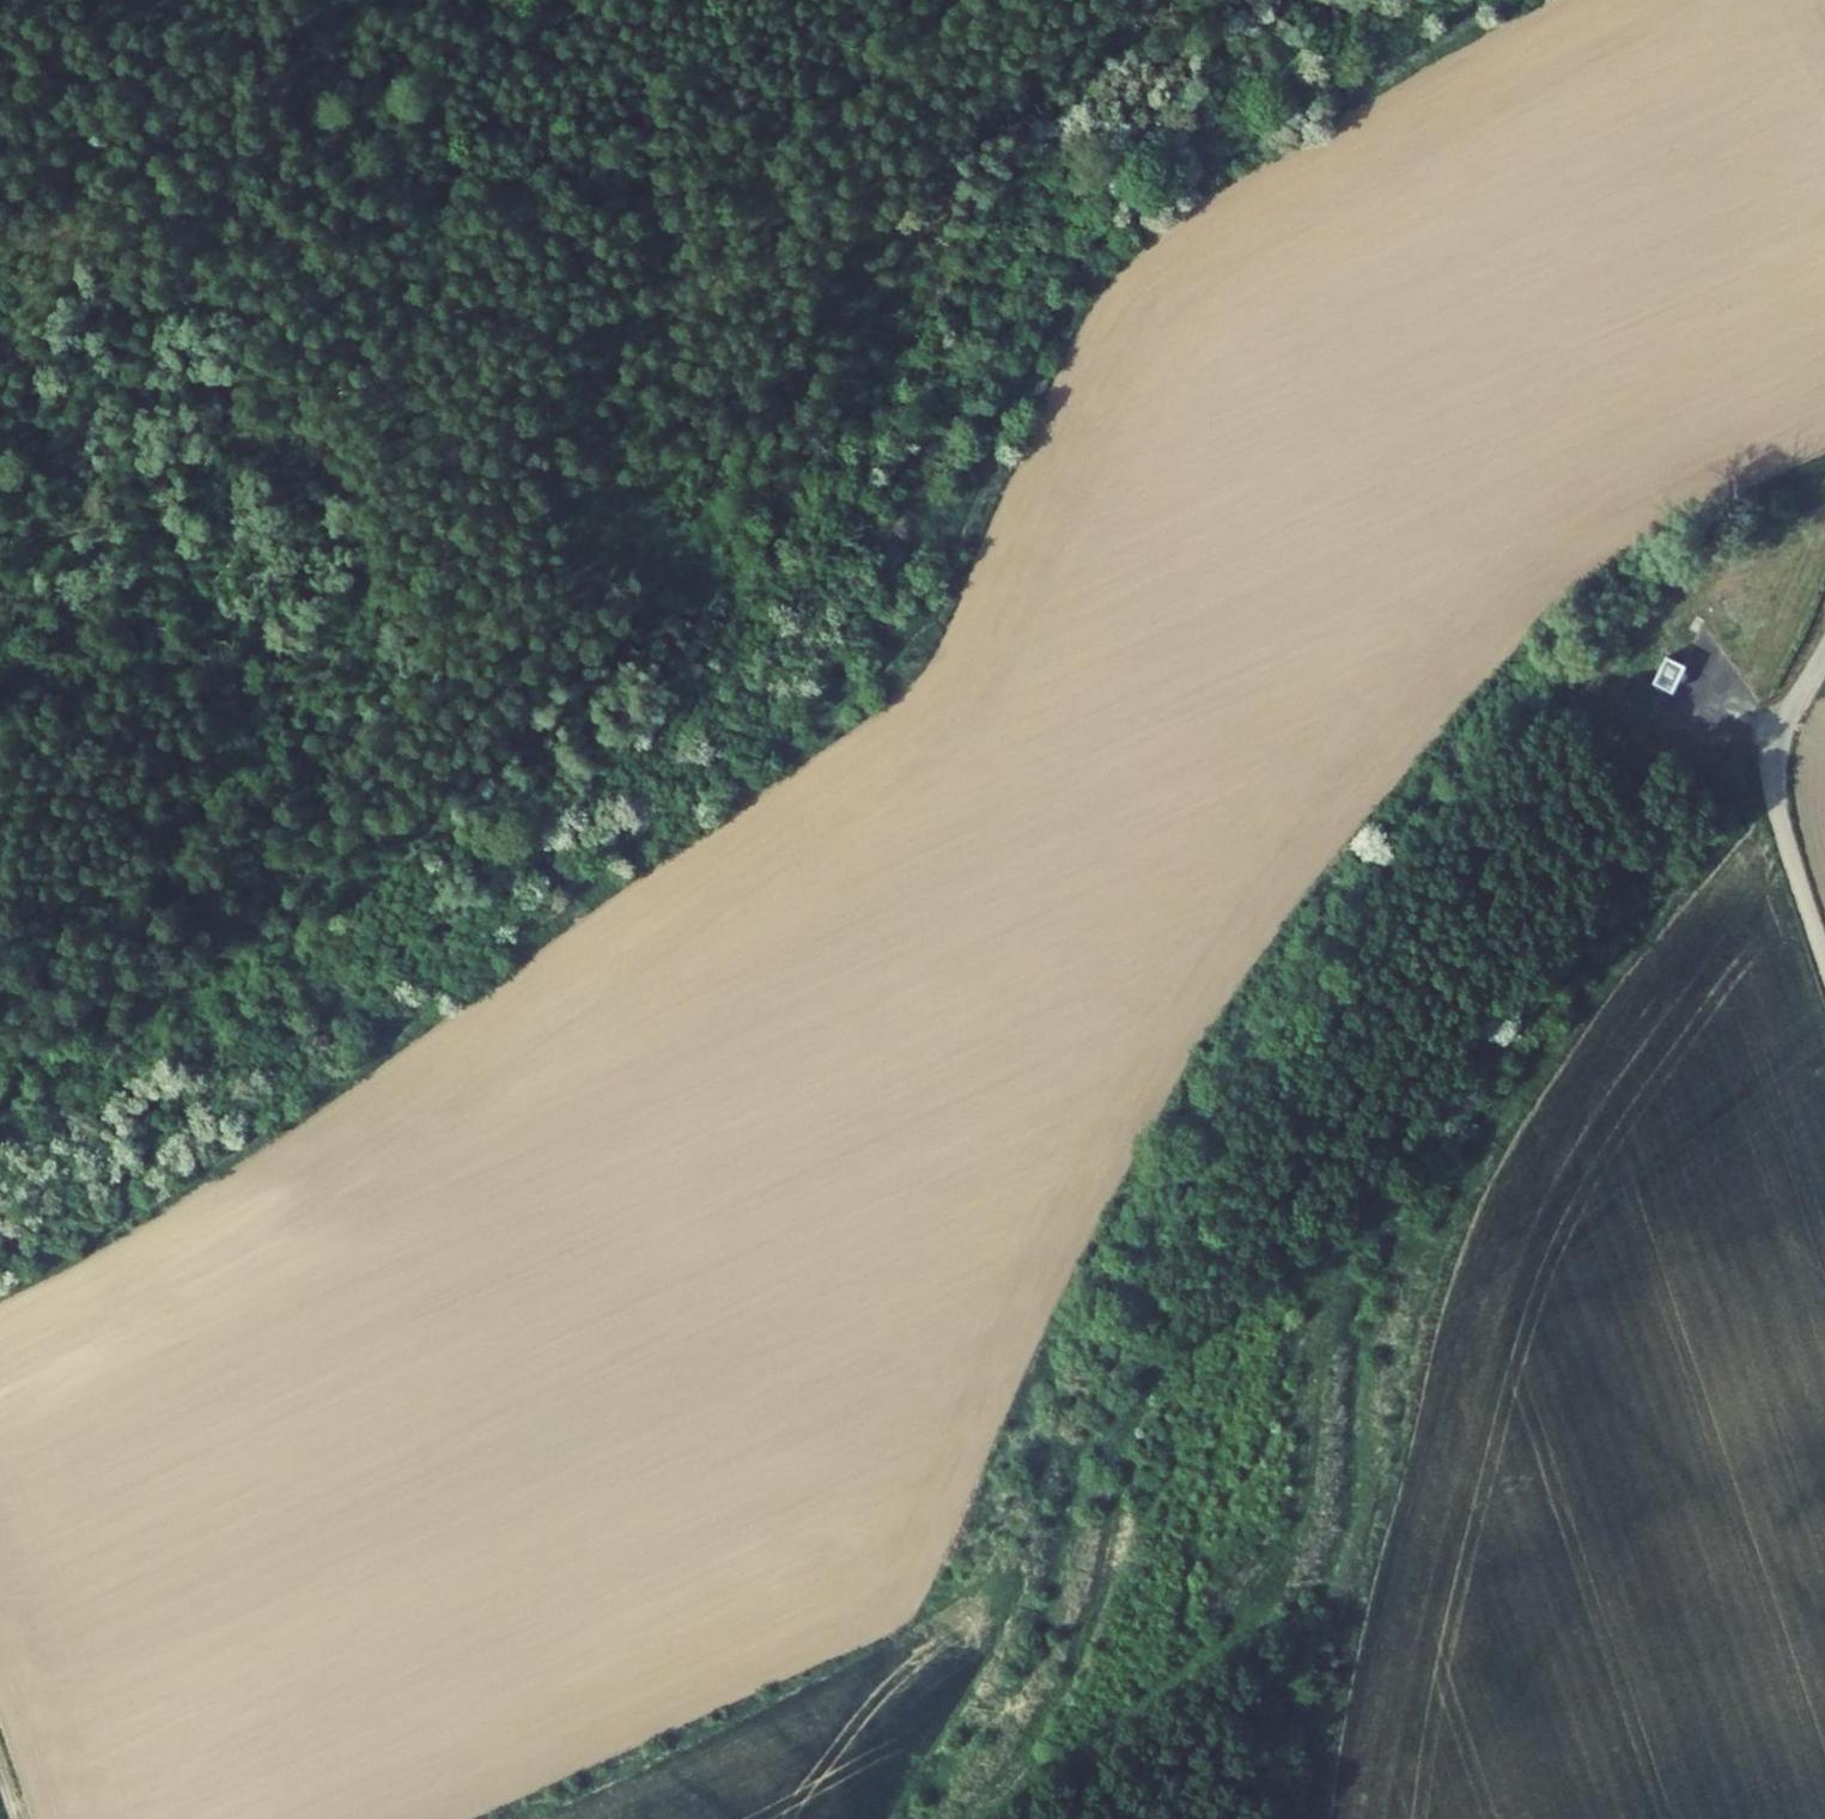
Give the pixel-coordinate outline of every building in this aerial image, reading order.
[(1666,657),(1653,684),(1672,692),(1685,666),(1666,657)]
